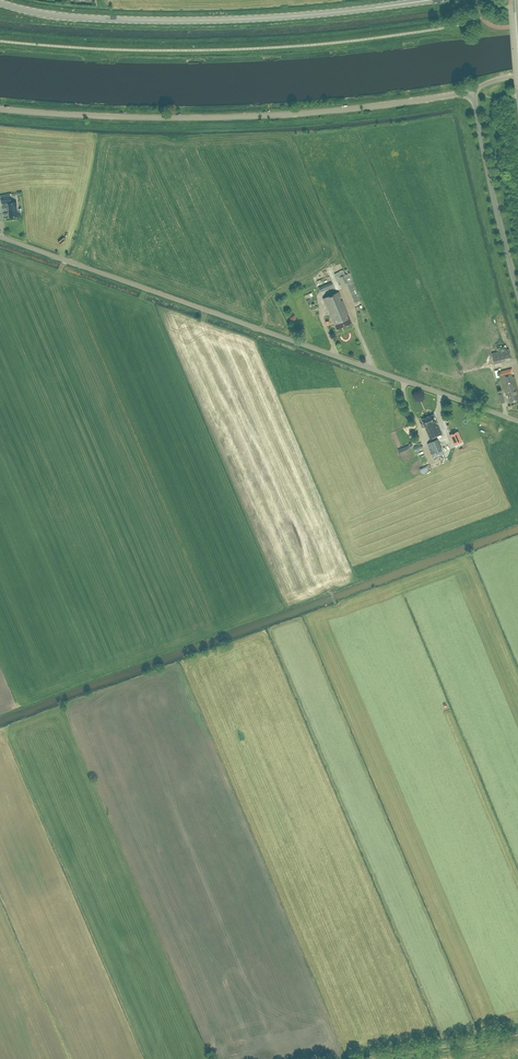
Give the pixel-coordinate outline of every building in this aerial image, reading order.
[(11,202),(10,196),(1,197),(2,203),(7,203),(8,206),(9,217),(18,216),(16,205),(16,202),(11,202)] [(345,274),(343,270),(334,273),(339,285),(346,282),(355,303),(361,300),(349,273),(345,274)] [(340,322),(342,327),(351,323),(342,301),(341,301),(339,297),(340,297),(338,292),(331,295),(342,321),(340,322)] [(336,329),(342,327),(340,322),(342,321),(331,295),(323,298),(336,329)] [(495,363),(511,359),(508,349),(492,353),(495,363)] [(512,373),(513,373),(512,368),(500,372),(507,395),(508,395),(510,402),(517,400),(517,394),(516,388),(517,388),(514,376),(513,376),(512,373)] [(427,416),(436,435),(441,433),(437,424),(438,424),(438,423),(438,422),(437,421),(433,413),(427,416)] [(430,438),(436,435),(427,416),(421,419),(425,426),(430,438)] [(462,442),(458,432),(450,435),(455,445),(462,442)] [(433,457),(443,453),(437,439),(427,443),(433,457)]
